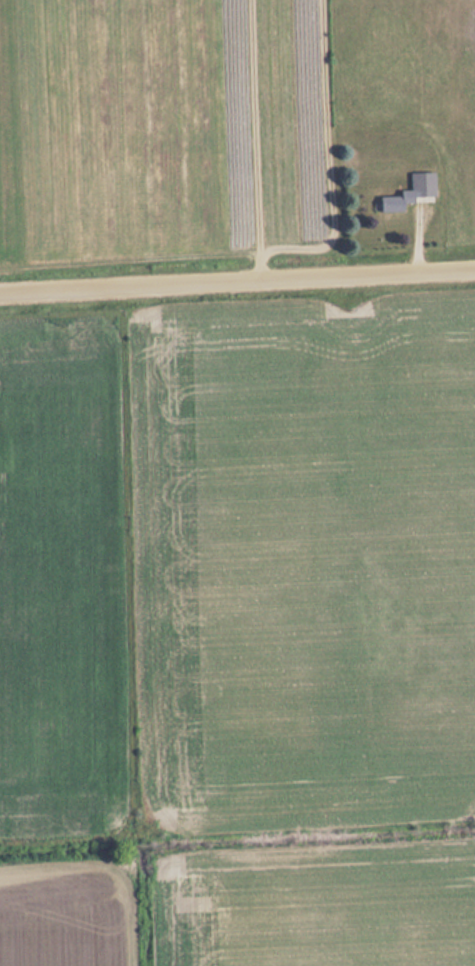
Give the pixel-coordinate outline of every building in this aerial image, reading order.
[(412,174),(412,198),(436,198),(436,174),(412,174)] [(406,212),(406,198),(384,198),(384,212),(406,212)]
